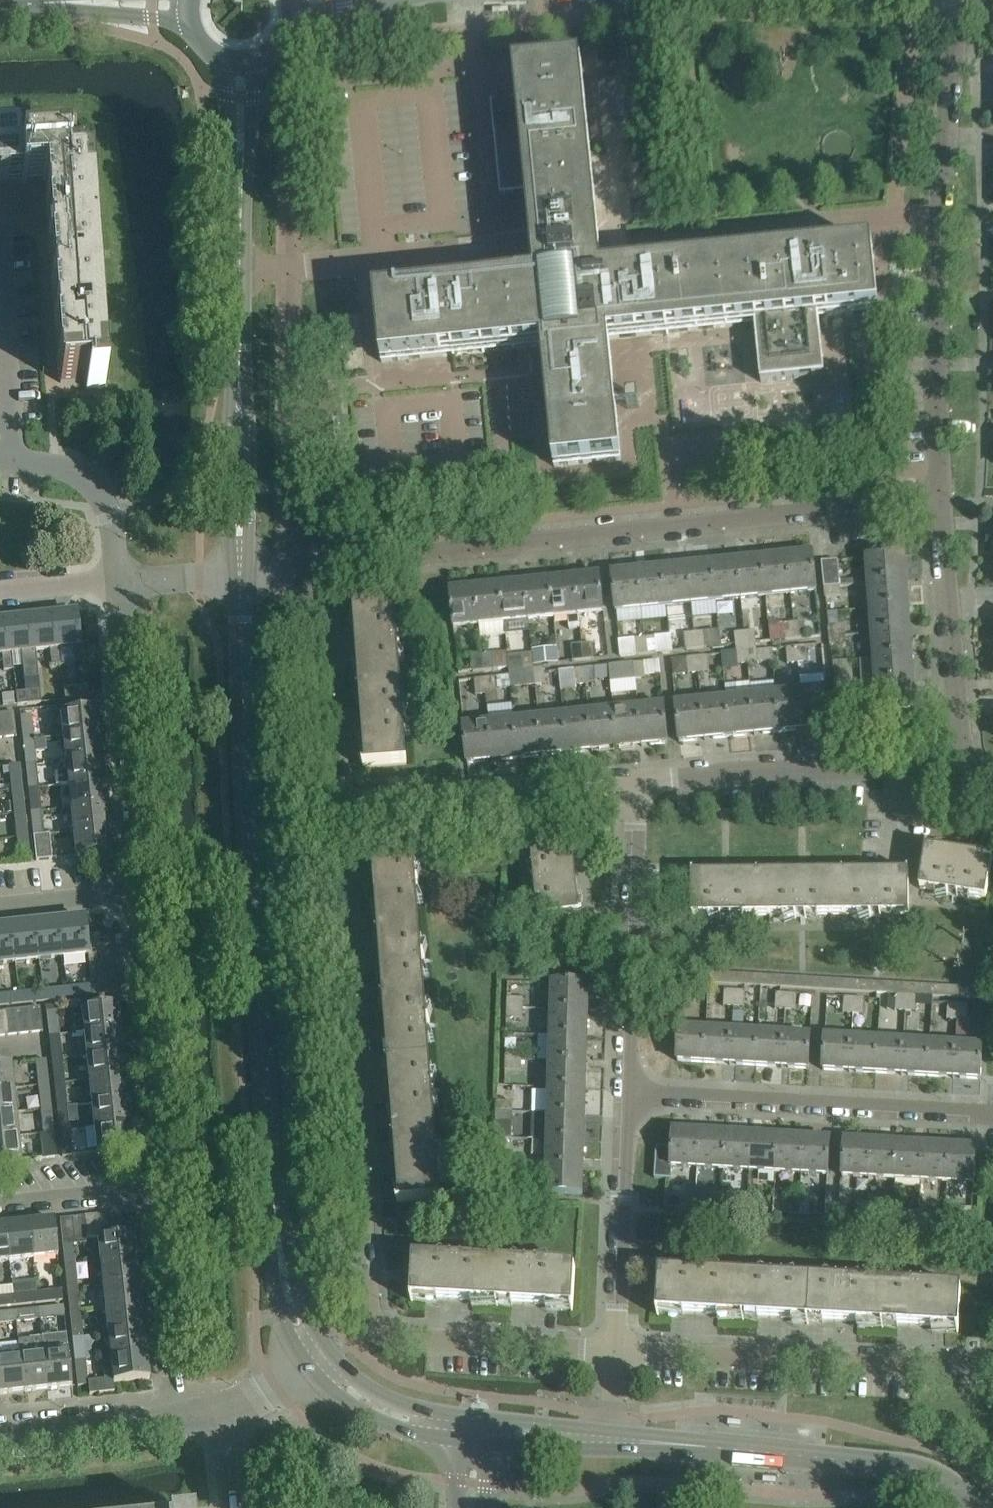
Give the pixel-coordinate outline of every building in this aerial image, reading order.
[(555,466),(622,459),(610,339),(756,324),(762,382),(825,375),(819,318),(879,312),(873,245),(604,272),(582,62),(515,69),(518,99),(491,101),(501,194),(527,192),(536,278),(375,294),(382,362),(542,346),(555,466)] [(915,164),(916,102),(900,101),(899,128),(894,128),(893,163),(915,164)] [(87,130),(39,133),(41,155),(21,157),(20,135),(0,136),(0,180),(21,178),(22,184),(26,184),(26,181),(42,180),(42,183),(47,183),(61,382),(87,381),(87,388),(105,387),(87,130)] [(640,407),(639,395),(627,396),(628,408),(640,407)] [(813,552),(788,555),(792,594),(817,591),(813,552)] [(788,555),(763,557),(767,596),(792,594),(788,555)] [(869,583),(908,580),(906,555),(867,557),(869,583)] [(767,596),(763,557),(738,560),(742,599),(767,596)] [(742,599),(738,560),(713,562),(717,601),(742,599)] [(822,561),(824,581),(825,597),(841,596),(838,560),(822,561)] [(717,601),(713,562),(688,565),(692,604),(717,601)] [(688,565),(663,567),(667,606),(692,604),(688,565)] [(663,567),(638,570),(642,609),(667,606),(663,567)] [(642,609),(638,570),(613,572),(617,611),(642,609)] [(601,574),(575,576),(579,615),(605,613),(601,574)] [(579,615),(575,576),(551,579),(555,618),(579,615)] [(551,579),(526,581),(530,620),(555,618),(551,579)] [(909,605),(908,580),(869,583),(871,608),(909,605)] [(530,620),(526,581),(501,584),(505,623),(530,620)] [(501,584),(476,586),(480,625),(505,623),(501,584)] [(480,625),(476,586),(450,589),(454,628),(480,625)] [(401,683),(396,606),(395,602),(353,606),(353,607),(357,607),(363,686),(401,683)] [(909,605),(871,608),(872,633),(911,630),(909,605)] [(55,648),(60,648),(73,646),(75,663),(85,662),(85,661),(83,644),(80,644),(76,614),(52,616),(55,648)] [(55,648),(52,616),(28,619),(31,651),(35,650),(51,649),(52,664),(61,663),(60,648),(55,648)] [(28,619),(4,621),(8,654),(11,653),(21,652),(24,678),(38,677),(37,666),(35,650),(31,651),(28,619)] [(4,621),(0,622),(0,654),(1,654),(3,669),(12,668),(11,653),(8,654),(4,621)] [(805,621),(794,622),(796,639),(806,638),(805,621)] [(796,639),(794,622),(784,623),(786,640),(796,639)] [(829,639),(845,637),(844,627),(828,628),(829,639)] [(913,655),(911,630),(872,633),(874,658),(913,655)] [(746,648),(756,647),(755,631),(744,632),(746,648)] [(704,632),(693,633),(695,649),(705,648),(704,632)] [(746,648),(744,632),(734,633),(735,649),(746,648)] [(695,649),(693,633),(683,634),(685,650),(695,649)] [(644,638),(646,654),(656,653),(654,637),(644,638)] [(845,637),(829,639),(830,649),(846,648),(845,637)] [(646,654),(644,638),(633,639),(634,642),(619,644),(620,657),(646,654)] [(582,644),(584,660),(594,659),(593,643),(582,644)] [(584,660),(582,644),(572,645),(573,662),(584,660)] [(796,645),(798,661),(808,660),(807,644),(796,645)] [(798,661),(796,645),(786,646),(788,662),(798,661)] [(758,663),(756,647),(746,648),(747,664),(758,663)] [(533,654),(534,665),(557,663),(556,648),(533,650),(533,654)] [(746,648),(735,649),(737,665),(747,664),(746,648)] [(505,652),(483,655),(485,671),(507,668),(505,652)] [(534,665),(533,654),(521,655),(522,667),(534,665)] [(706,654),(696,655),(697,672),(708,671),(706,654)] [(485,671),(483,655),(471,656),(473,672),(485,671)] [(697,672),(696,655),(685,656),(687,673),(697,672)] [(913,655),(874,658),(876,683),(915,680),(913,655)] [(658,659),(634,661),(636,678),(660,675),(658,659)] [(609,664),(611,679),(611,683),(636,680),(636,678),(634,661),(609,664)] [(611,679),(609,664),(585,666),(587,685),(596,684),(595,680),(611,679)] [(587,685),(585,666),(573,668),(575,686),(587,685)] [(543,671),(532,672),(534,688),(544,687),(543,671)] [(534,688),(532,672),(522,673),(524,689),(534,688)] [(483,677),(485,694),(496,693),(494,676),(483,677)] [(837,677),(835,677),(836,687),(852,686),(851,676),(837,677)] [(485,694),(483,677),(473,678),(474,695),(485,694)] [(917,706),(915,680),(876,683),(878,708),(917,706)] [(401,683),(363,686),(368,753),(369,765),(365,765),(365,767),(407,764),(401,683)] [(88,685),(87,685),(63,687),(65,700),(89,698),(88,685)] [(849,686),(833,688),(834,699),(850,697),(849,686)] [(827,688),(802,690),(806,729),(831,727),(827,688)] [(16,691),(17,705),(41,703),(40,689),(16,691)] [(806,729),(802,690),(777,693),(781,732),(806,729)] [(777,693),(752,695),(756,734),(781,732),(777,693)] [(756,734),(752,695),(727,698),(731,737),(756,734)] [(731,737),(727,698),(702,700),(705,739),(731,737)] [(705,739),(702,700),(677,703),(680,742),(705,739)] [(640,707),(643,745),(668,743),(665,704),(640,707)] [(643,745),(640,707),(614,710),(618,748),(643,745)] [(63,736),(99,732),(97,708),(61,712),(63,736)] [(24,741),(34,740),(30,709),(20,710),(24,741)] [(618,748),(614,710),(589,712),(593,751),(618,748)] [(2,713),(4,737),(17,736),(14,712),(2,713)] [(593,751),(589,712),(564,715),(568,753),(593,751)] [(564,715),(539,717),(543,756),(568,753),(564,715)] [(539,717),(514,720),(518,758),(543,756),(539,717)] [(518,758),(514,720),(489,722),(493,761),(518,758)] [(493,761),(489,722),(464,725),(468,763),(493,761)] [(99,732),(63,736),(66,760),(102,757),(99,732)] [(36,763),(34,740),(24,741),(26,764),(36,763)] [(66,760),(67,772),(54,773),(55,785),(60,785),(104,780),(102,757),(66,760)] [(36,763),(26,764),(29,789),(39,788),(36,763)] [(12,790),(22,789),(20,764),(10,765),(10,767),(11,774),(12,790)] [(107,804),(104,780),(60,785),(62,809),(71,808),(107,804)] [(39,788),(29,789),(32,813),(42,812),(39,788)] [(22,789),(12,790),(14,802),(15,813),(15,814),(25,813),(22,789)] [(14,802),(5,803),(6,813),(15,813),(14,802)] [(107,804),(71,808),(73,832),(110,828),(107,804)] [(44,835),(42,812),(32,813),(34,837),(44,835)] [(25,813),(15,814),(17,838),(27,837),(25,813)] [(112,853),(110,828),(73,832),(76,856),(112,853)] [(50,835),(44,835),(34,837),(37,860),(53,858),(50,835)] [(30,861),(27,837),(17,838),(20,862),(30,861)] [(992,857),(992,855),(991,859),(928,850),(929,845),(927,845),(921,888),(987,898),(992,857)] [(522,971),(569,973),(571,915),(584,913),(584,912),(579,912),(573,849),(577,849),(577,847),(534,852),(541,918),(561,916),(559,962),(523,960),(522,971)] [(376,860),(381,921),(382,927),(420,924),(414,856),(372,859),(372,860),(376,860)] [(837,875),(838,914),(910,913),(909,870),(908,870),(908,875),(837,875)] [(693,872),(694,915),(766,914),(765,876),(695,877),(695,872),(693,872)] [(765,876),(766,914),(838,914),(837,875),(765,876)] [(86,948),(85,935),(84,918),(59,921),(63,957),(86,954),(86,948)] [(59,921),(35,923),(39,959),(63,957),(59,921)] [(35,923),(11,926),(15,962),(39,959),(35,923)] [(420,924),(382,927),(387,996),(425,993),(420,924)] [(11,926),(0,927),(0,963),(15,962),(11,926)] [(992,999),(992,978),(992,927),(985,926),(982,987),(684,970),(683,981),(992,999)] [(110,932),(85,935),(86,948),(111,945),(110,932)] [(113,957),(111,945),(86,948),(86,954),(87,960),(113,957)] [(113,957),(87,960),(88,972),(114,969),(113,957)] [(115,981),(114,969),(88,972),(90,984),(115,981)] [(115,981),(90,984),(90,985),(91,995),(116,993),(115,981)] [(590,983),(552,982),(537,982),(536,995),(552,995),(552,1008),(589,1010),(590,983)] [(91,995),(90,985),(66,988),(67,998),(91,995)] [(682,1003),(692,1003),(693,987),(683,986),(682,1003)] [(66,988),(42,990),(43,1000),(67,998),(66,988)] [(735,1008),(736,990),(725,989),(724,1007),(735,1008)] [(42,990),(18,993),(19,1003),(43,1000),(42,990)] [(747,990),(736,990),(735,1008),(746,1008),(747,990)] [(18,993),(0,995),(0,1005),(19,1003),(18,993)] [(425,993),(387,996),(392,1065),(430,1062),(425,993)] [(787,1012),(788,994),(777,993),(776,1011),(787,1012)] [(799,995),(788,994),(787,1012),(798,1012),(799,995)] [(853,1015),(855,997),(844,996),(843,1014),(853,1015)] [(855,997),(853,1015),(864,1016),(866,998),(855,997)] [(906,1015),(907,997),(896,997),(895,1015),(906,1015)] [(907,997),(906,1015),(917,1016),(918,998),(907,997)] [(507,998),(507,1008),(522,1009),(522,998),(507,998)] [(958,1021),(959,1003),(948,1002),(947,1020),(958,1021)] [(959,1003),(958,1021),(969,1021),(970,1003),(959,1003)] [(84,1032),(120,1028),(118,1004),(81,1008),(84,1032)] [(40,1007),(27,1008),(30,1033),(43,1032),(40,1007)] [(30,1033),(27,1008),(17,1010),(19,1034),(30,1033)] [(522,1009),(507,1008),(507,1019),(522,1019),(522,1009)] [(589,1010),(552,1008),(551,1035),(588,1036),(589,1010)] [(19,1034),(17,1010),(5,1011),(8,1035),(19,1034)] [(49,1035),(59,1034),(57,1010),(47,1011),(49,1035)] [(735,1012),(734,1024),(744,1025),(745,1013),(735,1012)] [(704,1062),(706,1028),(680,1027),(678,1060),(704,1062)] [(123,1051),(120,1028),(84,1032),(86,1055),(123,1051)] [(733,1030),(706,1028),(704,1062),(731,1064),(733,1030)] [(759,1031),(733,1030),(731,1064),(757,1065),(759,1031)] [(759,1031),(757,1065),(783,1067),(785,1033),(759,1031)] [(811,1035),(785,1033),(783,1067),(809,1068),(811,1035)] [(59,1034),(49,1035),(52,1059),(62,1058),(59,1034)] [(551,1035),(550,1061),(587,1062),(588,1036),(551,1035)] [(850,1071),(852,1038),(826,1036),(824,1069),(850,1071)] [(852,1038),(850,1071),(876,1072),(878,1039),(852,1038)] [(904,1041),(878,1039),(876,1072),(903,1074),(904,1041)] [(904,1041),(903,1074),(929,1076),(931,1043),(904,1041)] [(931,1043),(929,1076),(955,1077),(957,1044),(931,1043)] [(957,1044),(955,1077),(981,1079),(983,1046),(957,1044)] [(506,1050),(505,1061),(520,1062),(520,1051),(506,1050)] [(123,1051),(86,1055),(89,1079),(125,1075),(123,1051)] [(62,1058),(52,1059),(54,1083),(64,1082),(62,1058)] [(39,1085),(48,1084),(46,1060),(36,1061),(39,1085)] [(520,1062),(505,1061),(505,1072),(520,1073),(520,1062)] [(550,1061),(549,1087),(587,1088),(587,1062),(550,1061)] [(430,1062),(392,1065),(398,1134),(436,1131),(430,1062)] [(13,1088),(11,1063),(0,1065),(0,1089),(13,1088)] [(128,1099),(125,1075),(89,1079),(91,1103),(128,1099)] [(67,1106),(64,1082),(54,1083),(57,1107),(67,1106)] [(48,1084),(39,1085),(41,1109),(51,1108),(48,1084)] [(587,1088),(549,1087),(549,1114),(586,1115),(587,1088)] [(0,1089),(0,1113),(16,1112),(13,1088),(0,1089)] [(128,1099),(91,1103),(94,1127),(130,1123),(128,1099)] [(495,1102),(495,1113),(511,1114),(512,1102),(495,1102)] [(69,1130),(67,1106),(57,1107),(59,1131),(69,1130)] [(54,1131),(51,1108),(41,1109),(44,1132),(54,1131)] [(16,1112),(0,1113),(0,1137),(18,1135),(16,1112)] [(511,1114),(495,1113),(495,1123),(499,1123),(511,1123),(511,1114)] [(549,1114),(548,1140),(585,1141),(586,1115),(549,1114)] [(130,1123),(94,1127),(97,1152),(133,1148),(130,1123)] [(495,1123),(495,1137),(499,1137),(503,1137),(511,1137),(511,1123),(499,1123),(495,1123)] [(698,1167),(700,1131),(674,1129),(673,1147),(657,1146),(656,1177),(672,1178),(673,1166),(698,1167)] [(72,1155),(69,1130),(59,1131),(62,1156),(72,1155)] [(54,1131),(44,1132),(46,1157),(56,1156),(54,1131)] [(436,1131),(398,1134),(403,1201),(398,1201),(399,1203),(441,1199),(436,1131)] [(700,1131),(698,1167),(724,1169),(726,1132),(700,1131)] [(752,1134),(726,1132),(724,1169),(750,1170),(752,1134)] [(752,1134),(750,1170),(776,1172),(779,1135),(752,1134)] [(0,1137),(0,1162),(21,1160),(18,1135),(0,1137)] [(779,1135),(776,1172),(803,1173),(805,1137),(779,1135)] [(831,1138),(805,1137),(803,1173),(829,1175),(831,1138)] [(870,1177),(872,1140),(846,1139),(843,1176),(870,1177)] [(585,1141),(548,1140),(547,1166),(584,1167),(585,1141)] [(872,1140),(870,1177),(896,1179),(898,1142),(872,1140)] [(924,1143),(898,1142),(896,1179),(922,1180),(924,1143)] [(951,1145),(924,1143),(922,1180),(948,1182),(951,1145)] [(951,1145),(948,1182),(975,1183),(977,1146),(951,1145)] [(503,1153),(502,1165),(518,1165),(518,1154),(503,1153)] [(518,1165),(502,1165),(501,1194),(517,1195),(518,1165)] [(584,1167),(547,1166),(546,1193),(584,1194),(584,1167)] [(695,1215),(696,1194),(685,1193),(684,1214),(695,1215)] [(706,1194),(696,1194),(695,1215),(720,1216),(721,1202),(705,1201),(706,1194)] [(799,1220),(801,1201),(791,1201),(790,1220),(799,1220)] [(801,1201),(799,1220),(809,1221),(810,1202),(801,1201)] [(747,1218),(747,1203),(737,1202),(736,1217),(747,1218)] [(758,1203),(747,1203),(747,1218),(757,1218),(758,1203)] [(867,1224),(868,1204),(858,1203),(857,1223),(867,1224)] [(879,1205),(868,1204),(867,1224),(878,1225),(879,1205)] [(972,1208),(962,1208),(961,1226),(971,1226),(972,1208)] [(411,1210),(411,1214),(412,1223),(424,1222),(423,1209),(411,1210)] [(110,1236),(122,1235),(120,1212),(108,1214),(110,1236)] [(910,1212),(909,1226),(919,1227),(920,1213),(910,1212)] [(920,1213),(919,1227),(929,1227),(930,1214),(920,1213)] [(110,1236),(108,1214),(96,1215),(98,1238),(110,1236)] [(893,1225),(908,1226),(909,1215),(893,1214),(893,1225)] [(930,1227),(945,1228),(945,1215),(930,1214),(930,1227)] [(98,1238),(96,1215),(85,1216),(87,1239),(98,1238)] [(87,1239),(85,1216),(71,1218),(74,1240),(87,1239)] [(74,1240),(71,1218),(60,1219),(62,1241),(72,1240),(74,1240)] [(54,1220),(29,1222),(33,1258),(58,1255),(54,1220)] [(29,1222),(5,1225),(9,1260),(33,1258),(29,1222)] [(0,1225),(0,1261),(9,1260),(5,1225),(0,1225)] [(122,1235),(110,1236),(98,1238),(100,1262),(136,1258),(134,1234),(122,1235)] [(72,1240),(62,1241),(65,1266),(75,1265),(72,1240)] [(136,1258),(100,1262),(103,1285),(139,1281),(136,1258)] [(493,1301),(495,1263),(415,1259),(412,1301),(414,1301),(414,1297),(493,1301)] [(493,1301),(513,1303),(560,1305),(572,1306),(572,1310),(574,1310),(576,1268),(495,1263),(493,1301)] [(77,1287),(75,1265),(65,1266),(67,1288),(77,1287)] [(734,1315),(736,1277),(661,1272),(658,1315),(660,1315),(660,1311),(734,1315)] [(809,1319),(811,1281),(736,1277),(734,1315),(809,1319)] [(139,1281),(103,1285),(105,1309),(141,1305),(139,1281)] [(884,1323),(886,1285),(811,1281),(809,1319),(884,1323)] [(884,1323),(899,1324),(945,1326),(958,1327),(958,1331),(959,1332),(961,1289),(886,1285),(884,1323)] [(80,1311),(77,1287),(67,1288),(70,1313),(80,1311)] [(61,1290),(37,1292),(38,1302),(62,1300),(61,1290)] [(38,1302),(37,1292),(13,1295),(14,1305),(38,1302)] [(0,1296),(0,1306),(14,1305),(13,1295),(0,1296)] [(39,1308),(40,1318),(64,1315),(63,1305),(39,1308)] [(144,1329),(141,1305),(105,1309),(108,1333),(144,1329)] [(40,1318),(39,1308),(14,1310),(15,1321),(40,1318)] [(0,1312),(0,1322),(15,1321),(14,1310),(0,1312)] [(82,1335),(80,1311),(70,1313),(72,1336),(82,1335)] [(144,1329),(108,1333),(111,1357),(147,1353),(144,1329)] [(85,1359),(82,1335),(72,1336),(75,1360),(85,1359)] [(72,1386),(68,1349),(66,1336),(42,1338),(47,1389),(72,1386)] [(47,1389),(42,1338),(18,1341),(19,1354),(23,1392),(47,1389)] [(85,1359),(75,1360),(78,1386),(88,1385),(89,1394),(114,1392),(113,1382),(149,1378),(147,1353),(111,1357),(112,1370),(103,1371),(104,1379),(87,1381),(85,1359)] [(0,1356),(0,1394),(23,1392),(19,1354),(0,1356)]
